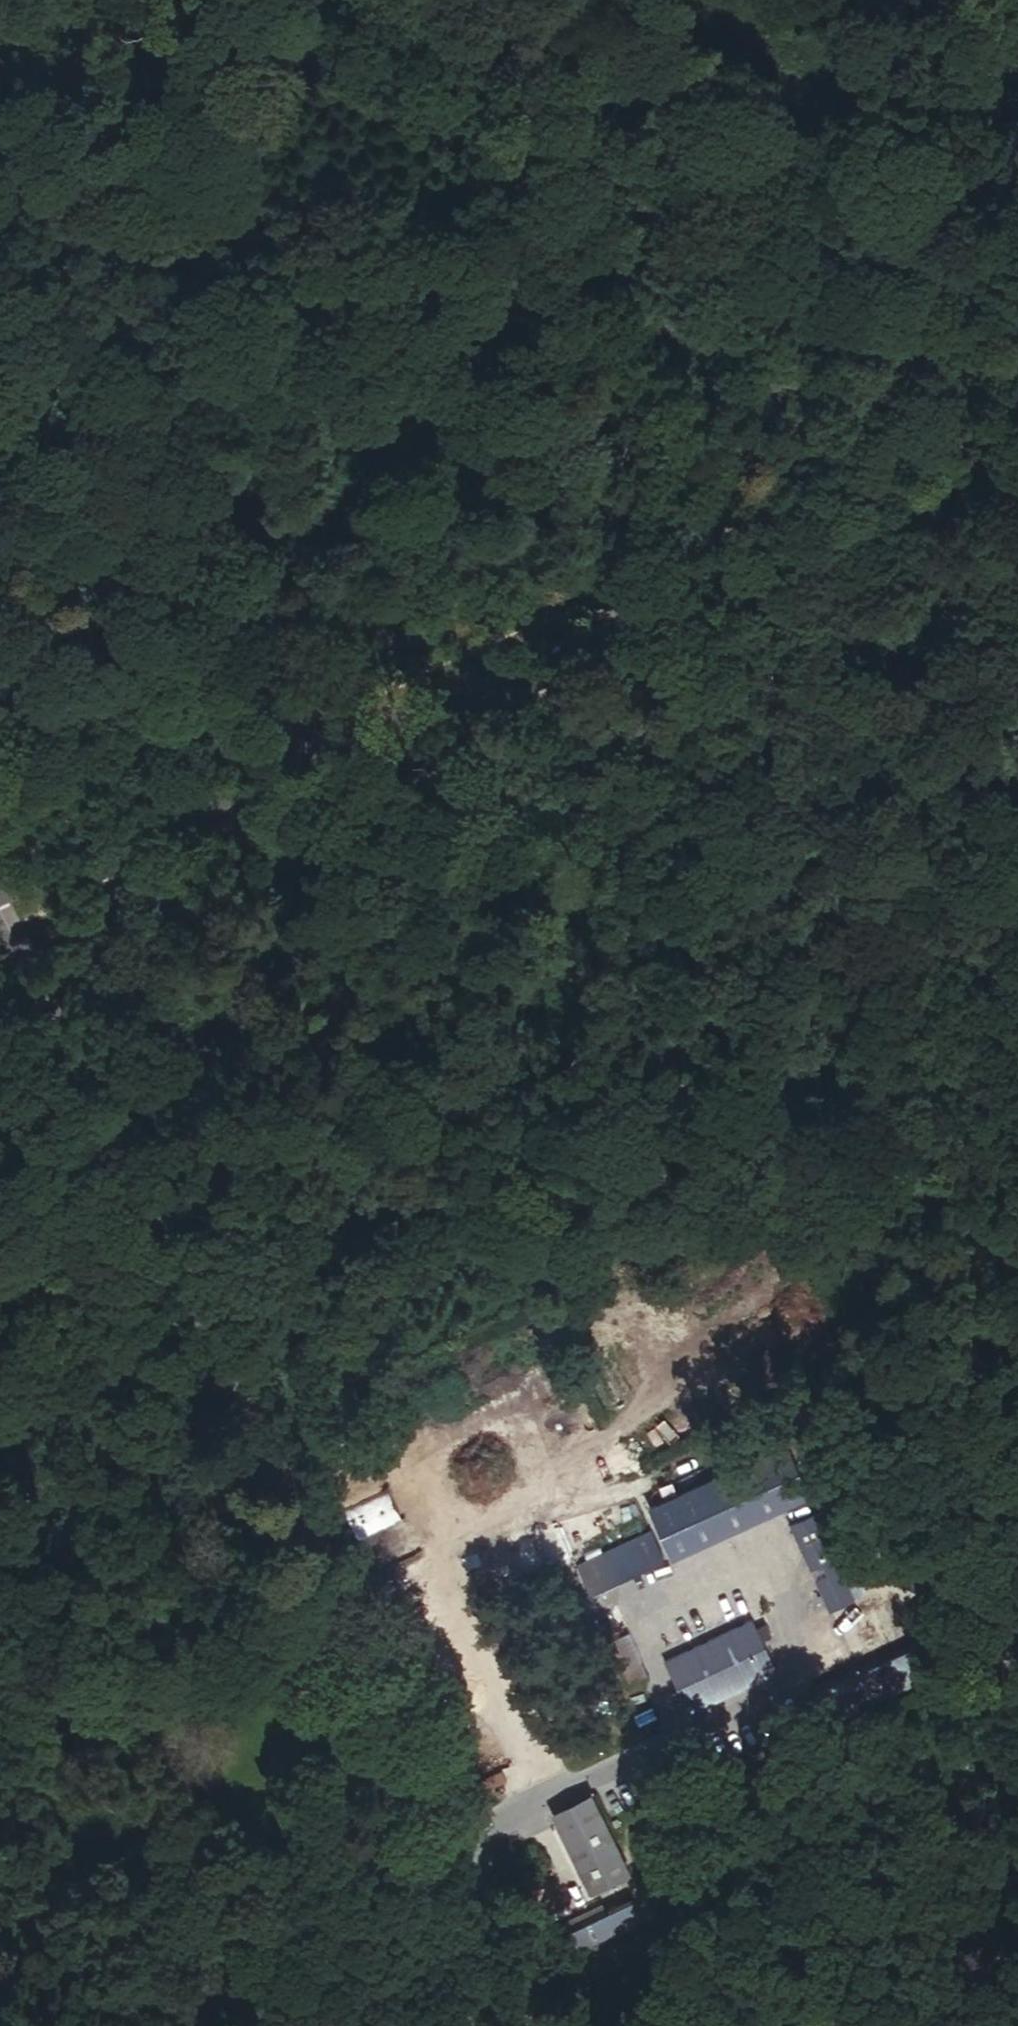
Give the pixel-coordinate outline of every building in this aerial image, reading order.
[(790,1446),(653,1507),(674,1554),(811,1493),(790,1446)] [(829,1552),(817,1525),(812,1514),(787,1525),(825,1607),(850,1596),(829,1552)] [(828,1520),(817,1525),(829,1552),(840,1547),(828,1520)] [(654,1529),(579,1563),(592,1592),(667,1558),(654,1529)] [(748,1621),(663,1660),(688,1713),(772,1673),(748,1621)] [(930,1641),(803,1700),(817,1732),(945,1673),(930,1641)] [(631,1874),(593,1799),(553,1819),(591,1894),(631,1874)] [(634,1901),(557,1938),(566,1957),(642,1920),(634,1901)]
